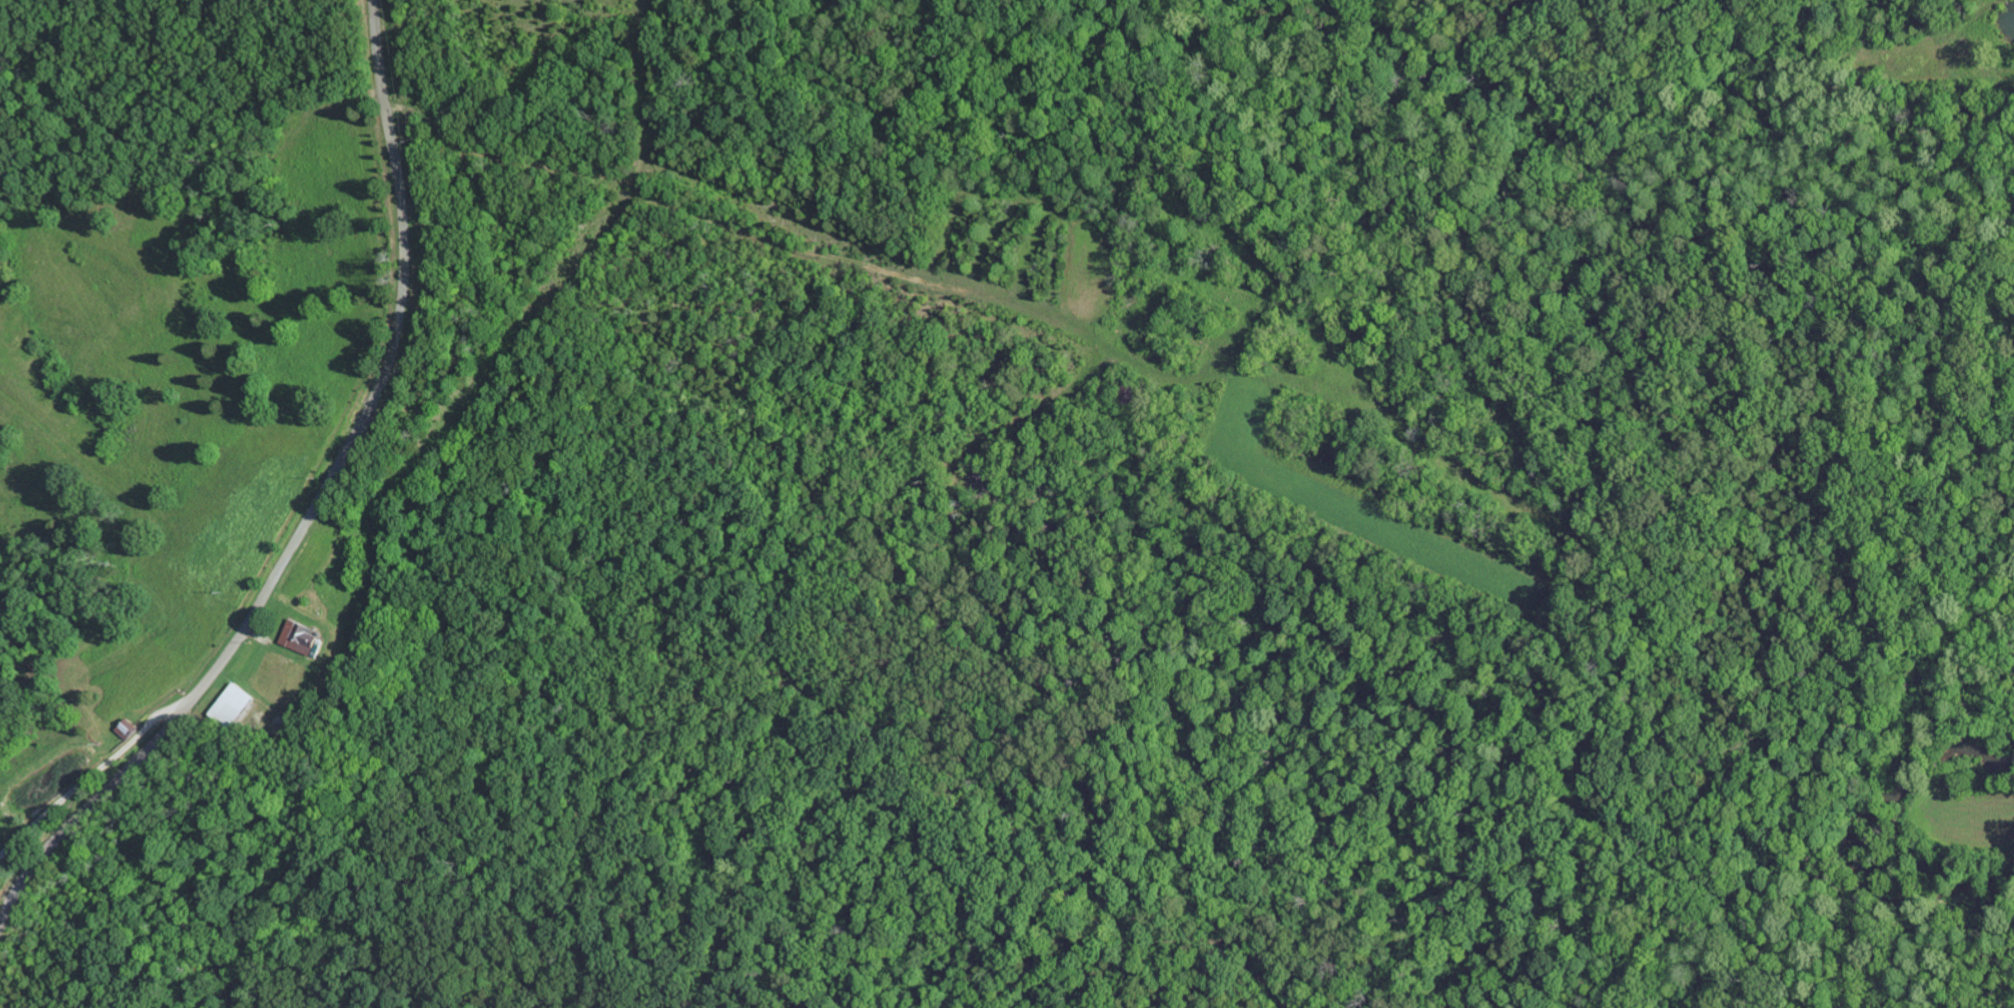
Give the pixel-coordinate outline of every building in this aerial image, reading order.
[(309,655),(319,631),(288,618),(278,642),(309,655)] [(227,729),(251,697),(231,681),(207,714),(227,729)]
